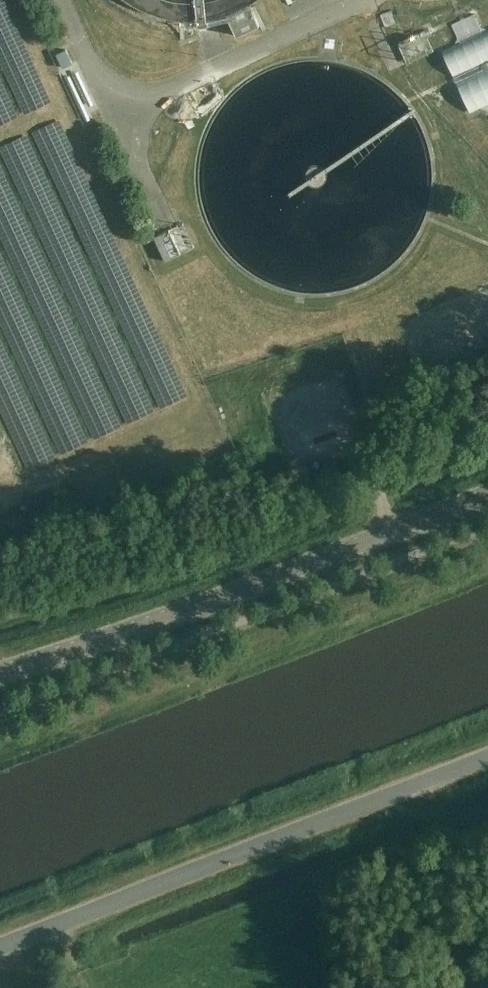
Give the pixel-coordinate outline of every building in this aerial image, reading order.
[(231,13),(226,15),(236,36),(259,25),(250,4),(245,7),(241,9),(236,11),(231,13)] [(380,14),(385,27),(396,23),(391,10),(380,14)] [(487,60),(487,29),(482,32),(460,42),(441,50),(453,76),(487,60)] [(414,66),(440,57),(432,34),(406,42),(414,66)] [(487,105),(487,68),(457,83),(470,113),(487,105)] [(182,223),(177,226),(153,237),(165,261),(194,248),(182,223)] [(320,459),(323,467),(336,462),(333,454),(320,459)]
